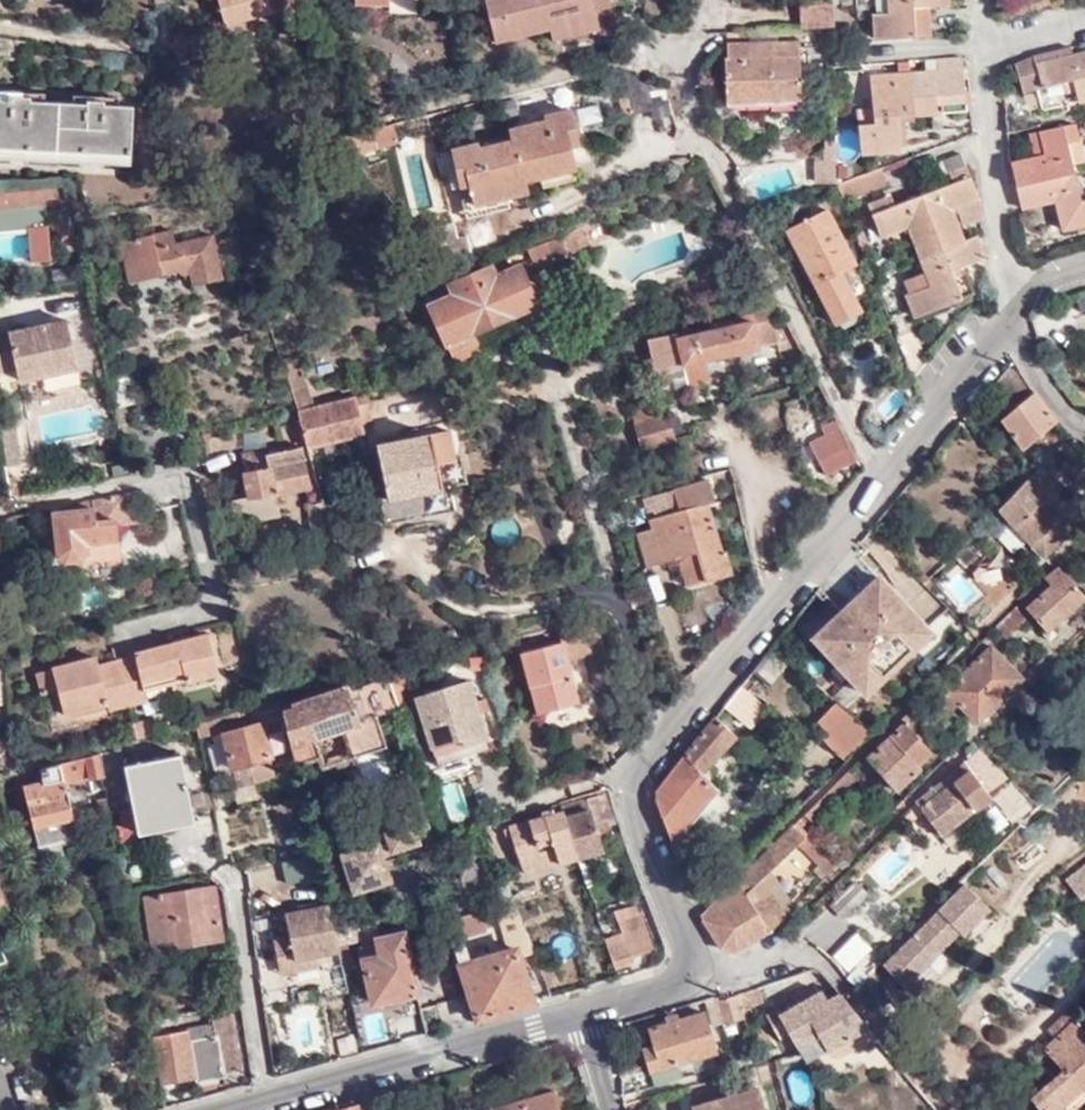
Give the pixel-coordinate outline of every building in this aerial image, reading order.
[(128,10),(144,10),(144,0),(128,0),(128,10)] [(227,26),(272,14),(268,0),(220,0),(227,26)] [(497,41),(552,29),(554,38),(599,27),(594,7),(611,2),(610,0),(486,0),(497,41)] [(832,0),(799,0),(799,26),(832,24),(832,0)] [(891,8),(876,8),(875,36),(931,35),(931,6),(950,4),(950,0),(890,0),(891,8)] [(797,44),(774,44),(773,59),(749,59),(749,44),(728,44),(728,59),(726,59),(726,99),(798,100),(797,44)] [(773,59),(774,44),(749,44),(749,59),(773,59)] [(1074,58),(1071,46),(1029,58),(1016,65),(1021,91),(1035,87),(1040,111),(1084,99),(1084,55),(1074,58)] [(895,114),(935,110),(934,93),(964,92),(963,57),(938,57),(938,71),(869,74),(871,121),(855,122),(857,151),(897,148),(895,114)] [(934,93),(935,110),(965,108),(964,92),(934,93)] [(134,106),(0,98),(0,147),(132,153),(134,106)] [(794,138),(794,105),(771,105),(771,138),(794,138)] [(546,116),(547,121),(511,130),(512,141),(479,150),(477,144),(453,149),(458,173),(468,171),(475,201),(526,191),(523,180),(575,168),(570,146),(580,145),(571,110),(546,116)] [(1041,130),(1046,154),(1035,157),(1013,164),(1022,207),(1058,198),(1065,227),(1084,223),(1084,201),(1082,201),(1068,141),(1078,138),(1074,122),(1041,130)] [(1046,154),(1041,130),(1030,133),(1035,157),(1046,154)] [(946,172),(948,171),(965,165),(961,153),(942,160),(946,172)] [(832,180),(833,157),(815,157),(815,179),(832,180)] [(948,209),(956,207),(974,200),(978,200),(965,165),(948,171),(951,181),(887,205),(884,196),(865,203),(877,234),(905,224),(921,271),(902,278),(905,290),(901,292),(909,316),(958,298),(948,271),(980,260),(973,237),(960,241),(948,209)] [(876,166),(832,180),(839,197),(881,182),(876,166)] [(61,182),(0,188),(0,207),(65,200),(61,182)] [(974,200),(956,207),(961,223),(975,220),(974,200)] [(77,250),(66,207),(52,208),(62,251),(77,250)] [(859,308),(855,300),(851,293),(867,287),(826,208),(785,228),(833,322),(859,308)] [(591,242),(583,224),(546,241),(551,253),(557,250),(559,256),(591,242)] [(132,285),(159,279),(192,272),(194,285),(222,278),(212,236),(176,245),(172,230),(122,242),(132,285)] [(551,253),(546,241),(545,239),(526,248),(539,258),(551,253)] [(468,327),(506,310),(509,316),(537,304),(519,265),(497,275),(492,264),(448,284),(452,294),(428,306),(446,345),(471,334),(468,327)] [(74,284),(69,266),(50,271),(54,289),(74,284)] [(162,298),(159,279),(132,285),(135,304),(162,298)] [(851,293),(855,300),(870,293),(867,287),(851,293)] [(471,334),(509,316),(506,310),(468,327),(471,334)] [(674,336),(656,341),(660,367),(660,368),(686,362),(704,358),(777,342),(778,350),(787,347),(784,335),(780,336),(770,315),(767,310),(750,315),(751,319),(730,324),(729,319),(709,323),(710,328),(674,336)] [(70,322),(13,334),(20,371),(22,382),(79,371),(70,322)] [(0,335),(0,376),(20,371),(13,334),(13,332),(0,335)] [(653,370),(660,368),(660,367),(656,341),(674,336),(673,332),(646,338),(653,370)] [(454,363),(479,352),(471,334),(446,345),(454,363)] [(707,372),(704,358),(686,362),(688,376),(707,372)] [(1020,447),(1056,418),(1012,360),(999,375),(1021,402),(998,420),(1020,447)] [(281,365),(288,384),(301,381),(296,361),(281,365)] [(288,384),(297,412),(312,407),(309,398),(306,399),(301,381),(288,384)] [(895,388),(874,408),(886,420),(907,400),(895,388)] [(297,412),(307,445),(361,431),(358,422),(370,418),(366,402),(372,401),(369,392),(312,407),(297,412)] [(809,397),(785,404),(796,441),(820,434),(809,397)] [(638,451),(675,441),(666,413),(630,422),(638,451)] [(828,476),(858,459),(837,419),(821,427),(825,435),(811,443),(828,476)] [(383,496),(387,520),(458,506),(453,481),(443,483),(438,461),(455,457),(450,428),(377,441),(388,495),(383,496)] [(1066,442),(996,509),(998,511),(1004,517),(1007,514),(1002,510),(1031,481),(1068,444),(1066,442)] [(1068,444),(1031,481),(1002,510),(1007,514),(1004,517),(1040,556),(1070,528),(1037,492),(1078,455),(1068,444)] [(310,485),(302,449),(266,455),(265,451),(241,455),(248,496),(231,500),(235,524),(278,516),(273,493),(310,485)] [(1066,467),(1077,479),(1084,472),(1084,462),(1079,455),(1066,467)] [(705,482),(677,492),(682,511),(660,518),(651,520),(653,530),(639,534),(649,565),(680,556),(696,551),(708,585),(735,577),(727,552),(723,553),(707,504),(712,501),(705,482)] [(143,521),(139,491),(102,500),(83,504),(54,509),(58,555),(65,561),(82,560),(87,553),(87,543),(119,540),(117,525),(143,521)] [(682,511),(677,492),(655,499),(660,518),(682,511)] [(4,504),(14,501),(12,493),(3,495),(4,504)] [(691,589),(708,585),(696,551),(680,556),(691,589)] [(1028,623),(1036,616),(1050,632),(1084,600),(1059,572),(1023,606),(1031,616),(1026,620),(1028,623)] [(932,632),(881,578),(816,637),(866,692),(932,632)] [(1009,641),(1028,623),(1026,620),(1031,616),(1023,606),(998,629),(1009,641)] [(609,658),(600,625),(560,635),(563,645),(526,654),(541,715),(581,706),(571,666),(567,655),(584,651),(586,663),(609,658)] [(178,669),(180,682),(214,674),(205,637),(136,654),(137,660),(98,669),(97,661),(39,674),(43,694),(57,691),(62,714),(100,703),(102,711),(142,701),(141,699),(140,691),(136,679),(178,669)] [(1020,682),(991,649),(938,700),(950,714),(958,706),(976,725),(1020,682)] [(567,655),(571,666),(586,663),(584,651),(567,655)] [(389,670),(391,676),(402,712),(405,716),(416,712),(401,667),(389,670)] [(161,687),(180,682),(178,669),(136,679),(140,691),(161,687)] [(291,745),(308,740),(313,757),(318,756),(320,766),(350,757),(340,725),(376,714),(397,708),(387,674),(359,682),(360,685),(353,688),(351,681),(288,699),(290,704),(281,706),(291,745)] [(418,697),(433,747),(463,737),(465,746),(487,739),(470,681),(418,697)] [(163,694),(161,687),(140,691),(141,699),(163,694)] [(763,711),(740,687),(725,706),(747,727),(763,711)] [(846,758),(871,731),(836,698),(810,725),(846,758)] [(933,713),(921,702),(868,753),(901,787),(924,765),(921,760),(935,747),(917,727),(933,713)] [(350,757),(385,746),(376,714),(340,725),(350,757)] [(719,788),(701,772),(733,734),(715,719),(657,790),(655,801),(672,842),(719,788)] [(131,741),(146,737),(144,723),(128,726),(131,741)] [(272,758),(263,723),(224,733),(226,742),(210,746),(217,772),(231,768),(236,787),(275,778),(269,758),(272,758)] [(463,737),(433,747),(438,763),(490,747),(487,739),(465,746),(463,737)] [(106,776),(112,808),(134,804),(139,832),(192,821),(180,755),(125,767),(122,749),(102,753),(102,755),(106,776)] [(989,794),(1010,779),(980,751),(948,779),(917,804),(942,835),(993,800),(989,794)] [(65,786),(106,776),(102,755),(42,770),(44,782),(24,787),(36,848),(77,840),(65,786)] [(863,775),(854,766),(809,809),(817,818),(863,775)] [(459,781),(439,787),(450,823),(469,817),(459,781)] [(607,789),(605,790),(603,790),(612,817),(616,815),(607,789)] [(603,790),(558,803),(561,812),(577,858),(601,850),(598,838),(610,833),(605,819),(612,817),(603,790)] [(577,858),(561,812),(511,827),(526,872),(577,858)] [(382,862),(417,852),(407,816),(374,826),(378,841),(339,853),(345,873),(382,862)] [(770,930),(780,919),(784,916),(756,882),(767,873),(802,839),(791,827),(700,914),(718,946),(737,951),(770,930)] [(828,874),(838,864),(813,841),(803,850),(828,874)] [(291,888),(323,879),(319,860),(286,867),(291,888)] [(350,891),(388,880),(382,862),(345,873),(350,891)] [(1070,882),(1083,898),(1084,896),(1084,870),(1070,882)] [(756,882),(784,916),(794,906),(767,873),(756,882)] [(869,896),(857,883),(833,906),(845,919),(869,896)] [(150,951),(220,942),(213,888),(143,897),(150,951)] [(967,888),(885,967),(903,987),(960,932),(964,937),(990,913),(967,888)] [(459,951),(478,1019),(534,1002),(521,957),(535,951),(515,900),(501,905),(520,955),(476,968),(471,948),(459,951)] [(320,961),(341,955),(337,942),(335,927),(330,910),(288,919),(293,941),(298,965),(320,961)] [(489,934),(482,910),(450,920),(456,943),(489,934)] [(617,935),(606,939),(617,968),(638,961),(636,954),(653,948),(640,914),(614,923),(617,935)] [(335,927),(337,942),(374,935),(373,930),(384,927),(381,918),(335,927)] [(854,933),(828,956),(846,975),(871,952),(854,933)] [(375,1001),(419,992),(407,935),(368,942),(364,947),(375,1001)] [(322,972),(320,961),(298,965),(293,941),(276,945),(284,979),(322,972)] [(762,997),(759,980),(722,992),(713,991),(720,1018),(743,1014),(745,1021),(752,1019),(750,1002),(762,997)] [(856,1047),(876,1035),(845,997),(839,989),(825,996),(819,987),(780,1009),(777,1006),(767,1012),(776,1030),(786,1024),(790,1032),(811,1022),(826,1046),(829,1051),(837,1053),(839,1052),(845,1036),(848,1034),(854,1043),(856,1047)] [(654,1079),(685,1071),(680,1058),(715,1048),(703,1008),(646,1023),(651,1040),(641,1044),(646,1067),(652,1067),(654,1079)] [(1048,1046),(1069,1066),(1037,1097),(1049,1109),(1077,1109),(1084,1102),(1084,1010),(1075,1020),(1058,1037),(1048,1046)] [(153,1038),(162,1084),(194,1078),(195,1081),(222,1076),(220,1068),(243,1063),(234,1011),(186,1020),(189,1031),(153,1038)] [(1052,1029),(1058,1037),(1075,1020),(1069,1013),(1052,1029)] [(805,1058),(826,1046),(811,1022),(790,1032),(805,1058)] [(839,1052),(854,1043),(848,1034),(845,1036),(839,1052)] [(772,1056),(741,1065),(745,1081),(778,1072),(772,1056)] [(755,1085),(693,1103),(694,1109),(763,1109),(755,1085)] [(552,1086),(480,1108),(481,1109),(559,1109),(552,1086)] [(358,1100),(326,1109),(361,1109),(358,1100)]
